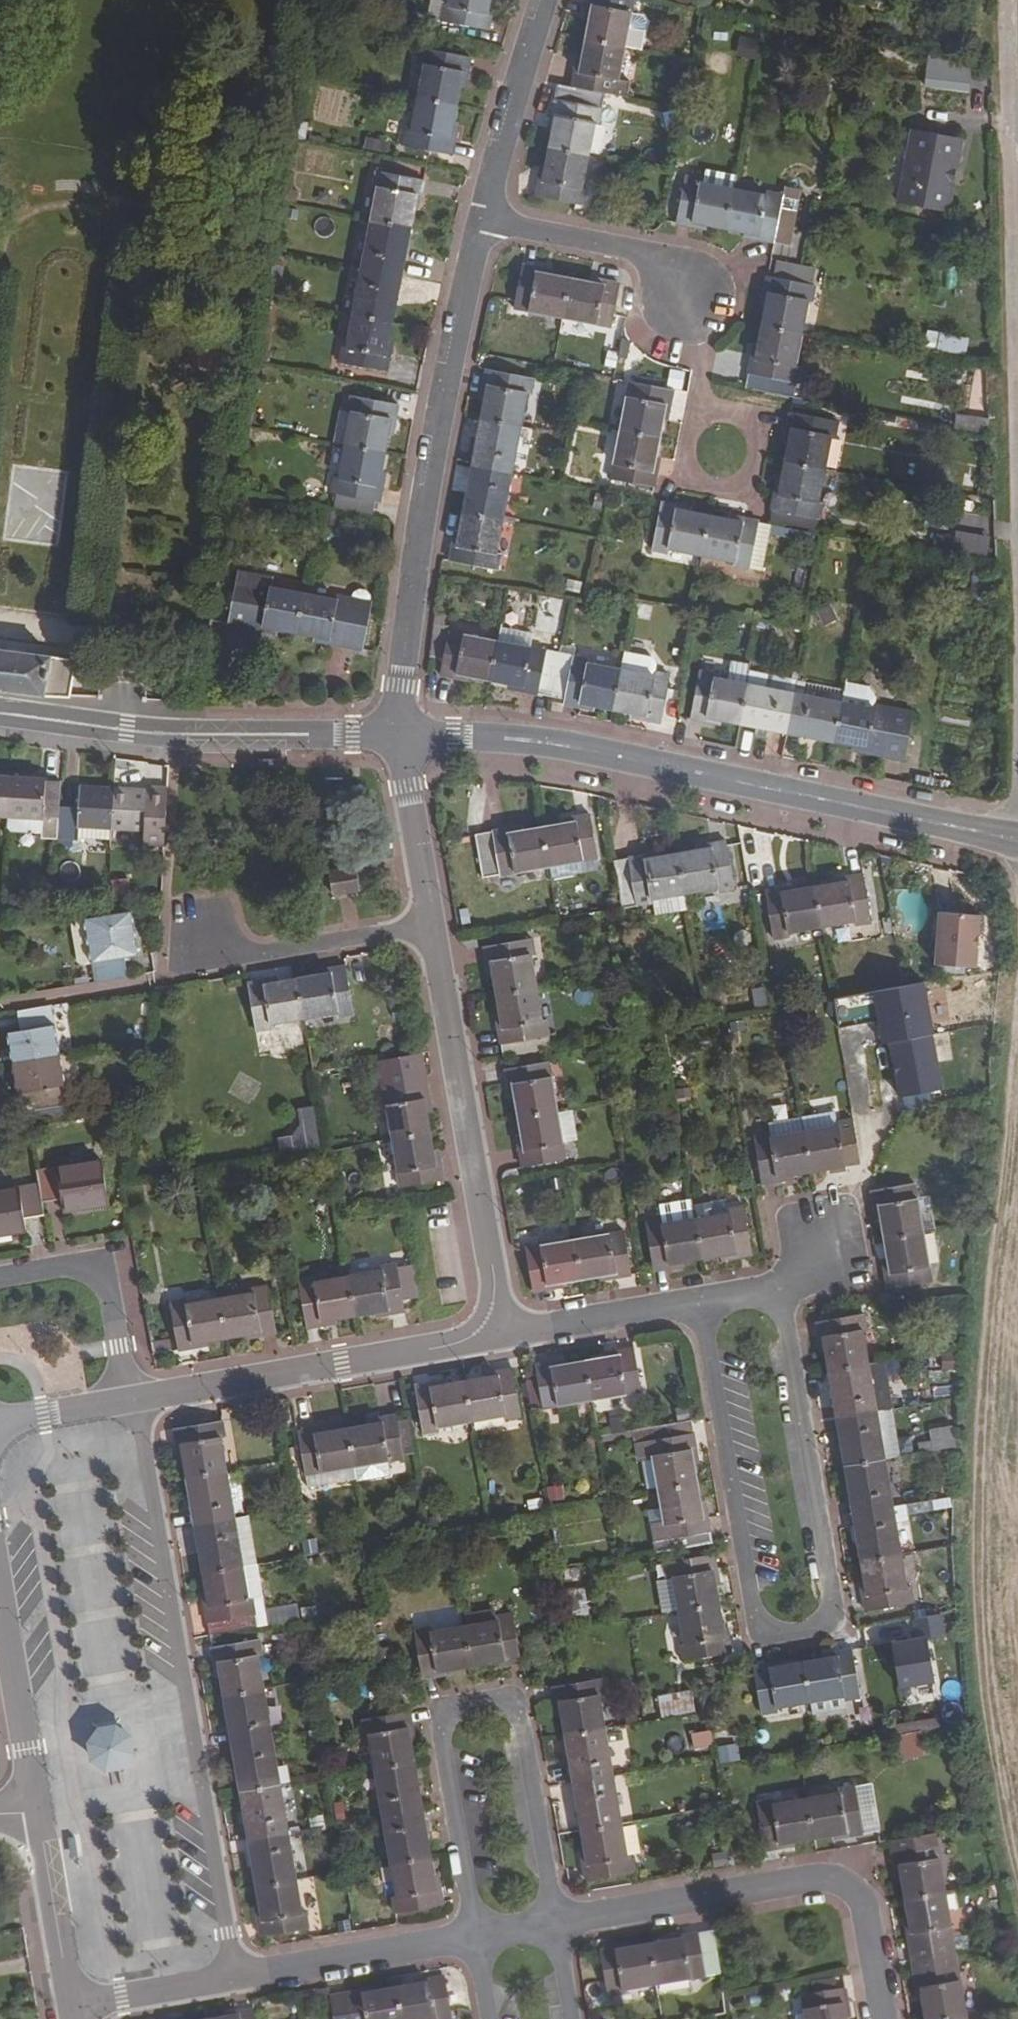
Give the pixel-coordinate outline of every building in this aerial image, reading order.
[(437,22),(440,5),(445,6),(446,0),(427,0),(423,19),(437,22)] [(437,22),(487,32),(492,7),(488,6),(489,0),(446,0),(445,6),(440,5),(437,22)] [(583,39),(623,47),(640,51),(645,24),(642,18),(629,15),(633,0),(587,0),(584,15),(588,16),(583,39)] [(574,61),(568,88),(613,97),(623,47),(583,39),(579,61),(574,61)] [(419,67),(412,101),(452,109),(457,82),(462,83),(467,61),(418,51),(415,66),(419,67)] [(926,58),(922,87),(965,95),(969,65),(926,58)] [(594,125),(600,95),(568,88),(553,85),(550,99),(546,122),(549,123),(545,148),(585,156),(591,124),(594,125)] [(357,129),(361,91),(338,89),(334,127),(357,129)] [(401,131),(399,146),(448,156),(453,133),(448,131),(452,109),(412,101),(406,132),(401,131)] [(955,141),(907,132),(903,151),(910,152),(903,188),(896,187),(892,206),(941,215),(955,141)] [(365,134),(362,146),(387,152),(390,139),(365,134)] [(534,175),(530,197),(577,207),(581,190),(578,189),(585,156),(545,148),(539,176),(534,175)] [(910,152),(903,151),(896,187),(903,188),(910,152)] [(372,191),(367,220),(404,227),(408,205),(414,205),(418,181),(371,172),(368,189),(372,191)] [(279,201),(281,201),(285,201),(289,175),(283,175),(279,201)] [(289,175),(285,201),(293,204),(295,193),(289,191),(292,176),(289,175)] [(680,176),(671,222),(695,227),(697,224),(722,228),(730,189),(699,183),(699,179),(680,176)] [(780,194),(771,242),(786,246),(797,200),(798,191),(782,188),(780,194)] [(730,189),(722,228),(746,233),(746,238),(771,242),(780,194),(762,190),(761,195),(730,189)] [(367,220),(357,266),(395,273),(404,227),(367,220)] [(774,262),(771,278),(810,285),(814,269),(774,262)] [(519,264),(510,308),(559,318),(567,278),(540,274),(541,269),(519,264)] [(357,266),(347,314),(385,322),(395,273),(357,266)] [(763,302),(759,326),(798,334),(804,301),(809,301),(812,286),(810,285),(771,278),(765,277),(759,301),(763,302)] [(567,278),(559,318),(608,328),(616,284),(594,279),(592,284),(567,278)] [(338,344),(335,361),(382,370),(387,345),(380,344),(385,322),(347,314),(341,345),(338,344)] [(750,350),(743,390),(792,400),(797,369),(792,367),(798,334),(759,326),(754,351),(750,350)] [(926,328),(922,346),(964,355),(968,338),(926,328)] [(683,388),(686,370),(668,368),(666,386),(683,388)] [(482,396),(477,419),(518,427),(524,396),(527,396),(532,379),(483,369),(477,394),(482,396)] [(627,383),(617,431),(656,439),(660,413),(665,414),(669,392),(627,383)] [(346,413),(340,443),(381,451),(385,425),(390,426),(394,404),(346,393),(342,412),(346,413)] [(951,413),(948,428),(984,435),(986,420),(951,413)] [(785,438),(781,461),(821,469),(827,438),(830,439),(834,423),(785,414),(781,437),(785,438)] [(477,419),(468,466),(509,474),(518,427),(477,419)] [(617,431),(608,480),(651,488),(656,464),(651,463),(656,439),(617,431)] [(329,476),(326,492),(374,501),(379,477),(375,475),(381,451),(340,443),(333,476),(329,476)] [(772,486),(767,510),(815,519),(819,502),(814,501),(821,469),(781,461),(775,486),(772,486)] [(468,466),(458,512),(499,520),(509,474),(468,466)] [(227,516),(233,517),(236,495),(231,495),(227,516)] [(656,503),(647,550),(665,554),(666,550),(699,556),(707,518),(680,512),(680,508),(656,503)] [(450,537),(445,560),(492,569),(496,552),(493,550),(499,520),(458,512),(452,537),(450,537)] [(707,518),(699,556),(728,563),(728,567),(746,570),(755,525),(756,522),(732,518),(731,522),(707,518)] [(755,525),(746,570),(758,573),(766,538),(768,527),(755,525)] [(768,527),(766,538),(783,540),(784,531),(768,527)] [(594,559),(592,570),(599,571),(600,560),(594,559)] [(233,575),(225,622),(265,630),(267,626),(295,630),(302,592),(268,585),(269,581),(233,575)] [(302,592),(295,630),(318,635),(317,640),(366,648),(375,594),(371,590),(364,588),(360,591),(358,598),(333,593),(332,597),(302,592)] [(439,659),(445,632),(448,616),(432,613),(426,657),(439,659)] [(439,659),(436,675),(460,680),(461,677),(487,682),(496,642),(445,632),(439,659)] [(496,642),(487,682),(510,687),(510,691),(548,697),(556,654),(496,642)] [(66,697),(69,660),(0,652),(0,690),(66,697)] [(651,673),(652,665),(648,658),(621,653),(617,671),(650,678),(651,673)] [(556,654),(548,697),(557,700),(557,705),(579,709),(581,705),(608,711),(617,671),(583,665),(584,659),(556,654)] [(743,685),(745,675),(747,666),(725,662),(721,681),(743,685)] [(656,725),(666,676),(651,673),(650,678),(617,671),(608,711),(632,716),(632,720),(656,725)] [(694,671),(685,720),(708,726),(708,721),(734,727),(743,685),(721,681),(709,679),(709,674),(694,671)] [(745,675),(743,685),(789,695),(791,684),(745,675)] [(838,705),(829,746),(853,751),(852,755),(897,765),(909,715),(871,706),(873,699),(866,687),(844,683),(839,705),(838,705)] [(791,684),(789,695),(838,705),(840,694),(791,684)] [(743,685),(734,727),(780,736),(789,695),(743,685)] [(789,695),(780,736),(829,746),(838,705),(789,695)] [(7,815),(10,777),(0,776),(0,815),(7,815)] [(10,777),(7,815),(42,818),(42,834),(41,839),(57,839),(59,806),(60,792),(61,780),(46,779),(10,777)] [(114,790),(80,787),(78,807),(59,806),(57,839),(77,841),(78,838),(79,826),(112,827),(114,790)] [(146,787),(146,792),(114,790),(112,827),(143,829),(142,844),(164,845),(168,788),(146,787)] [(549,867),(598,858),(590,814),(566,819),(567,823),(542,827),(549,867)] [(42,834),(42,818),(7,815),(7,827),(11,832),(42,834)] [(111,840),(112,827),(79,826),(78,838),(111,840)] [(515,828),(475,835),(482,878),(510,873),(515,873),(549,867),(542,827),(516,832),(515,828)] [(735,889),(726,841),(702,846),(703,849),(678,854),(685,894),(718,888),(718,892),(735,889)] [(652,854),(614,861),(622,909),(653,904),(652,899),(685,894),(678,854),(653,858),(652,854)] [(600,870),(598,858),(549,867),(551,879),(600,870)] [(872,923),(864,875),(840,880),(840,884),(815,888),(822,928),(855,922),(856,926),(872,923)] [(342,879),(340,892),(367,896),(369,882),(342,879)] [(789,888),(765,892),(773,940),(789,937),(789,933),(822,928),(815,888),(790,892),(789,888)] [(8,894),(7,907),(23,908),(25,895),(8,894)] [(688,911),(685,894),(652,899),(653,904),(655,916),(688,911)] [(93,964),(96,982),(109,980),(128,976),(124,956),(137,954),(129,909),(85,917),(93,964)] [(935,965),(975,968),(979,915),(939,912),(935,965)] [(83,966),(93,964),(85,918),(74,920),(71,926),(77,962),(83,966)] [(532,939),(484,947),(488,971),(492,970),(496,995),(536,988),(530,956),(535,955),(532,939)] [(354,1013),(346,966),(322,970),(323,974),(297,978),(304,1019),(337,1013),(338,1017),(354,1013)] [(271,979),(247,984),(256,1031),(272,1028),(271,1024),(304,1019),(297,978),(272,983),(271,979)] [(925,983),(831,994),(835,1024),(882,1019),(891,1095),(939,1090),(925,983)] [(751,989),(755,1009),(768,1007),(764,987),(751,989)] [(496,1020),(501,1044),(549,1035),(545,1019),(541,1020),(536,988),(496,995),(500,1019),(496,1020)] [(13,1063),(58,1055),(49,1006),(17,1011),(21,1031),(8,1033),(13,1063)] [(815,1007),(789,1011),(790,1023),(817,1020),(815,1007)] [(392,1139),(431,1133),(427,1108),(431,1107),(421,1053),(378,1061),(392,1139)] [(66,1105),(58,1055),(13,1063),(22,1112),(66,1105)] [(513,1093),(518,1118),(557,1111),(548,1063),(505,1070),(509,1094),(513,1093)] [(650,1072),(652,1083),(667,1081),(667,1071),(650,1072)] [(691,1087),(675,1089),(676,1098),(692,1096),(691,1087)] [(303,1123),(315,1120),(313,1106),(300,1109),(303,1123)] [(557,1111),(518,1118),(522,1143),(518,1143),(522,1167),(565,1159),(557,1111)] [(870,1120),(852,1122),(852,1120),(835,1123),(834,1111),(801,1117),(804,1133),(807,1153),(810,1172),(836,1168),(837,1172),(861,1168),(859,1156),(875,1153),(870,1120)] [(119,1129),(129,1129),(131,1114),(120,1113),(119,1129)] [(771,1138),(804,1133),(801,1117),(768,1122),(771,1134),(771,1138)] [(295,1150),(320,1145),(315,1120),(303,1123),(293,1137),(295,1150)] [(435,1157),(431,1133),(392,1139),(400,1187),(443,1181),(439,1157),(435,1157)] [(754,1137),(762,1184),(786,1181),(785,1177),(810,1172),(807,1153),(804,1133),(771,1138),(771,1134),(754,1137)] [(283,1152),(295,1150),(293,1137),(280,1140),(283,1152)] [(100,1159),(35,1171),(38,1184),(41,1203),(62,1200),(64,1212),(108,1204),(100,1159)] [(502,1174),(500,1177),(502,1184),(519,1181),(517,1168),(511,1169),(507,1169),(502,1174)] [(879,1213),(883,1240),(923,1233),(917,1199),(915,1183),(871,1190),(875,1214),(879,1213)] [(0,1190),(0,1236),(10,1234),(25,1232),(23,1219),(44,1216),(41,1203),(38,1184),(0,1190)] [(936,1231),(930,1197),(917,1199),(923,1233),(936,1231)] [(646,1223),(653,1271),(677,1267),(677,1263),(703,1259),(695,1220),(693,1207),(692,1200),(660,1205),(662,1221),(646,1223)] [(693,1207),(695,1220),(703,1259),(728,1255),(728,1259),(753,1254),(744,1207),(727,1210),(726,1201),(693,1207)] [(574,1240),(581,1280),(607,1275),(608,1279),(632,1275),(624,1231),(574,1240)] [(923,1233),(883,1240),(888,1265),(884,1266),(888,1290),(931,1281),(923,1233)] [(0,1236),(0,1243),(11,1241),(10,1234),(0,1236)] [(556,1284),(581,1280),(574,1240),(526,1249),(533,1292),(557,1288),(556,1284)] [(381,1315),(405,1311),(396,1263),(380,1266),(380,1270),(348,1276),(355,1316),(380,1311),(381,1315)] [(298,1280),(306,1328),(330,1324),(330,1320),(355,1316),(348,1276),(315,1282),(315,1277),(298,1280)] [(252,1337),(276,1333),(267,1285),(251,1288),(251,1292),(219,1298),(226,1338),(251,1333),(252,1337)] [(923,1291),(909,1293),(910,1302),(924,1300),(923,1291)] [(169,1302),(177,1350),(201,1346),(201,1342),(226,1338),(219,1298),(186,1304),(186,1299),(169,1302)] [(864,1314),(816,1322),(820,1346),(824,1346),(828,1371),(868,1365),(863,1332),(866,1331),(864,1314)] [(612,1357),(585,1361),(592,1400),(642,1392),(635,1348),(611,1353),(612,1357)] [(941,1369),(958,1369),(958,1353),(942,1352),(941,1369)] [(592,1400),(585,1361),(560,1365),(559,1361),(535,1366),(538,1377),(543,1408),(592,1400)] [(876,1412),(891,1409),(883,1362),(868,1365),(876,1412)] [(828,1371),(836,1418),(876,1412),(868,1365),(828,1371)] [(522,1417),(513,1369),(489,1373),(490,1377),(465,1382),(471,1421),(504,1415),(505,1419),(522,1417)] [(532,1411),(543,1408),(538,1377),(526,1379),(532,1411)] [(439,1382),(414,1386),(422,1434),(439,1431),(438,1427),(471,1421),(465,1382),(439,1386),(439,1382)] [(951,1388),(942,1388),(942,1397),(951,1397),(951,1388)] [(678,1423),(691,1420),(690,1406),(676,1409),(678,1423)] [(884,1460),(900,1456),(892,1409),(891,1409),(876,1412),(884,1460)] [(836,1418),(844,1466),(884,1460),(876,1412),(836,1418)] [(397,1420),(396,1415),(372,1419),(373,1423),(348,1427),(354,1467),(388,1461),(399,1459),(404,1458),(404,1455),(397,1420)] [(397,1420),(404,1455),(413,1453),(407,1419),(397,1420)] [(697,1458),(692,1420),(691,1420),(678,1423),(632,1431),(637,1460),(652,1457),(657,1490),(697,1483),(693,1458),(697,1458)] [(222,1421),(174,1429),(178,1453),(182,1453),(186,1479),(226,1472),(221,1438),(225,1438),(222,1421)] [(929,1429),(933,1451),(956,1447),(952,1424),(929,1429)] [(322,1428),(297,1432),(304,1475),(316,1473),(321,1473),(354,1467),(348,1427),(322,1432),(322,1428)] [(844,1466),(853,1514),(892,1507),(884,1460),(844,1466)] [(388,1461),(354,1467),(356,1480),(356,1481),(391,1475),(388,1461)] [(316,1473),(304,1475),(307,1488),(356,1480),(354,1467),(321,1473),(316,1473)] [(226,1472),(186,1479),(194,1526),(234,1519),(226,1472)] [(943,1477),(941,1492),(951,1493),(952,1478),(943,1477)] [(655,1552),(712,1543),(706,1508),(702,1509),(697,1483),(657,1490),(663,1521),(650,1523),(655,1552)] [(549,1500),(564,1500),(563,1485),(548,1486),(549,1500)] [(529,1511),(544,1508),(542,1497),(527,1500),(529,1511)] [(951,1497),(941,1499),(941,1510),(950,1511),(951,1497)] [(908,1516),(937,1511),(935,1500),(906,1505),(908,1516)] [(892,1507),(853,1514),(861,1561),(901,1555),(895,1521),(908,1519),(908,1516),(906,1505),(892,1507)] [(647,1508),(650,1523),(663,1521),(660,1506),(647,1508)] [(430,1528),(438,1527),(437,1516),(428,1517),(430,1528)] [(234,1519),(194,1526),(203,1574),(243,1567),(234,1519)] [(306,1551),(319,1548),(318,1539),(305,1541),(306,1551)] [(718,1578),(714,1554),(667,1562),(669,1579),(673,1578),(679,1611),(718,1604),(714,1579),(718,1578)] [(861,1587),(866,1611),(914,1603),(910,1586),(906,1587),(901,1555),(861,1561),(865,1586),(861,1587)] [(258,1564),(243,1567),(248,1599),(252,1599),(257,1628),(269,1625),(265,1608),(258,1564)] [(203,1599),(209,1636),(257,1628),(252,1599),(248,1599),(243,1567),(203,1574),(207,1599),(203,1599)] [(662,1614),(679,1611),(673,1578),(669,1579),(657,1581),(662,1614)] [(585,1588),(563,1591),(569,1626),(590,1622),(585,1588)] [(265,1608),(269,1625),(300,1620),(297,1603),(265,1608)] [(684,1662),(731,1653),(727,1628),(723,1629),(718,1604),(679,1611),(685,1644),(681,1644),(684,1662)] [(464,1626),(497,1621),(496,1617),(495,1609),(462,1615),(464,1626)] [(497,1666),(521,1662),(513,1614),(496,1617),(497,1621),(464,1626),(471,1666),(496,1662),(497,1666)] [(892,1644),(899,1688),(934,1682),(926,1638),(944,1634),(941,1614),(914,1618),(918,1640),(892,1644)] [(413,1631),(422,1679),(446,1675),(445,1670),(471,1666),(464,1626),(431,1632),(430,1628),(413,1631)] [(259,1639),(211,1647),(215,1671),(219,1670),(223,1695),(263,1689),(258,1656),(262,1656),(259,1639)] [(860,1697),(852,1650),(827,1654),(828,1658),(803,1662),(810,1702),(843,1696),(843,1700),(860,1697)] [(777,1663),(753,1666),(760,1714),(777,1711),(777,1708),(810,1702),(803,1662),(778,1666),(777,1663)] [(601,1678),(553,1686),(557,1710),(561,1710),(565,1734),(605,1727),(600,1696),(604,1695),(601,1678)] [(223,1695),(232,1744),(271,1737),(263,1689),(223,1695)] [(658,1695),(661,1718),(695,1712),(691,1690),(658,1695)] [(845,1709),(843,1700),(843,1696),(810,1702),(812,1714),(845,1709)] [(413,1735),(410,1711),(362,1719),(364,1735),(369,1735),(374,1768),(413,1761),(409,1736),(413,1735)] [(88,1742),(90,1761),(106,1771),(124,1767),(135,1753),(132,1735),(117,1724),(99,1727),(88,1742)] [(565,1734),(573,1783),(613,1776),(605,1727),(565,1734)] [(720,1730),(722,1744),(733,1743),(732,1729),(720,1730)] [(922,1730),(892,1735),(896,1760),(926,1755),(922,1730)] [(713,1745),(710,1732),(693,1735),(695,1748),(713,1745)] [(232,1744),(240,1791),(280,1784),(271,1737),(232,1744)] [(739,1743),(714,1746),(716,1763),(741,1759),(739,1743)] [(382,1816),(422,1809),(413,1761),(374,1768),(382,1816)] [(621,1824),(613,1776),(573,1783),(581,1831),(621,1824)] [(855,1786),(863,1834),(881,1831),(873,1783),(855,1786)] [(240,1791),(248,1839),(288,1832),(280,1784),(240,1791)] [(839,1837),(863,1834),(855,1786),(839,1789),(839,1792),(805,1798),(813,1838),(838,1834),(839,1837)] [(756,1803),(764,1850),(789,1846),(787,1842),(813,1838),(805,1798),(773,1804),(773,1800),(756,1803)] [(335,1820),(342,1819),(341,1809),(333,1810),(335,1820)] [(430,1856),(422,1809),(382,1816),(390,1863),(430,1856)] [(310,1827),(325,1825),(324,1814),(308,1817),(310,1827)] [(581,1857),(585,1881),(633,1872),(630,1855),(626,1856),(621,1824),(581,1831),(585,1856),(581,1857)] [(248,1839),(256,1886),(296,1879),(288,1832),(248,1839)] [(901,1873),(905,1899),(944,1892),(934,1833),(891,1840),(897,1874),(901,1873)] [(737,1841),(739,1852),(747,1851),(746,1847),(745,1839),(737,1841)] [(713,1866),(727,1864),(724,1851),(711,1854),(713,1866)] [(395,1913),(443,1905),(438,1881),(434,1881),(430,1856),(390,1863),(396,1896),(392,1897),(395,1913)] [(256,1913),(261,1937),(308,1929),(305,1911),(301,1912),(296,1879),(256,1886),(260,1912),(256,1913)] [(905,1899),(915,1960),(955,1953),(944,1892),(905,1899)] [(342,1934),(353,1932),(351,1922),(341,1923),(342,1934)] [(721,1975),(714,1931),(674,1938),(675,1942),(650,1946),(656,1986),(689,1980),(702,1978),(721,1975)] [(624,1946),(599,1951),(607,1995),(618,1992),(623,1991),(656,1986),(650,1946),(624,1951),(624,1946)] [(955,1953),(915,1960),(925,2018),(935,2018),(965,2014),(955,1953)] [(834,1976),(811,1980),(813,1994),(837,1990),(834,1976)] [(445,1977),(421,1981),(421,1985),(396,1990),(402,2018),(453,2018),(445,1977)] [(845,2013),(849,2013),(845,1989),(837,1990),(813,1994),(802,1996),(806,2018),(846,2018),(845,2013)] [(396,1990),(371,1994),(370,1990),(330,1997),(330,1998),(334,2018),(402,2018),(396,1990)] [(712,2001),(708,2008),(718,2012),(721,2005),(712,2001)] [(254,2009),(229,2014),(230,2018),(225,2018),(255,2018),(254,2009)]
